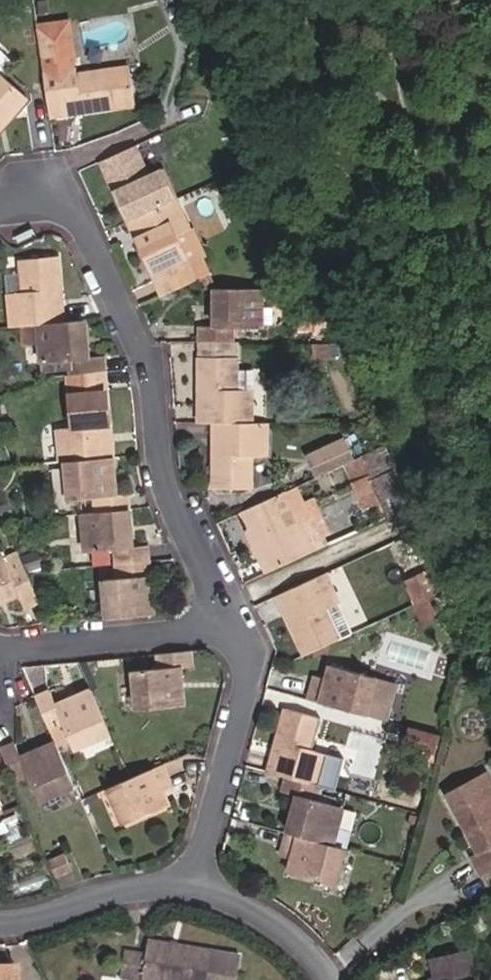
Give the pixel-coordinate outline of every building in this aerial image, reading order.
[(74,15),(42,19),(46,47),(55,46),(57,54),(47,55),(55,109),(137,98),(132,59),(81,66),(74,15)] [(36,101),(8,75),(0,83),(0,140),(36,101)] [(160,170),(148,144),(113,159),(136,218),(185,195),(172,164),(160,170)] [(197,221),(185,195),(136,218),(161,273),(170,296),(186,289),(209,279),(185,228),(197,221)] [(197,221),(185,228),(209,279),(221,272),(197,221)] [(8,296),(12,330),(24,329),(39,328),(69,325),(64,259),(26,262),(29,295),(8,296)] [(208,325),(209,345),(224,345),(245,346),(244,325),(268,326),(267,291),(223,289),(224,325),(208,325)] [(317,322),(298,321),(298,331),(317,332),(317,322)] [(39,328),(40,342),(41,371),(66,370),(66,378),(104,375),(103,357),(86,358),(83,324),(69,325),(39,328)] [(24,329),(24,343),(40,342),(39,328),(24,329)] [(224,345),(209,345),(209,359),(224,359),(224,345)] [(342,346),(324,347),(324,358),(342,357),(342,346)] [(224,359),(209,359),(210,424),(222,424),(261,424),(262,391),(245,391),(245,359),(224,359)] [(55,432),(57,463),(69,461),(109,458),(105,395),(104,375),(66,378),(68,397),(70,431),(55,432)] [(275,424),(261,424),(222,424),(221,487),(259,488),(260,452),(275,452),(275,424)] [(382,447),(358,460),(371,489),(394,479),(382,447)] [(343,467),(351,463),(343,448),(311,462),(319,477),(343,467)] [(96,498),(98,517),(134,513),(133,494),(112,496),(109,458),(69,461),(72,500),(96,498)] [(371,489),(358,460),(351,463),(343,467),(358,495),(371,489)] [(394,479),(371,489),(386,520),(412,508),(400,494),(394,479)] [(241,512),(269,574),(278,570),(317,552),(326,548),(298,487),(289,491),(241,512)] [(98,517),(91,517),(94,555),(113,553),(115,570),(125,568),(126,568),(156,566),(154,549),(137,551),(134,513),(98,517)] [(24,594),(31,609),(44,603),(33,577),(31,571),(25,558),(12,564),(6,553),(0,555),(0,605),(24,594)] [(109,587),(112,622),(161,619),(156,566),(126,568),(127,586),(109,587)] [(269,574),(279,595),(288,591),(278,570),(269,574)] [(279,595),(305,656),(356,633),(328,573),(288,591),(279,595)] [(408,608),(424,601),(412,575),(397,582),(408,608)] [(429,601),(416,606),(424,624),(436,618),(429,601)] [(190,652),(155,655),(156,667),(126,669),(130,707),(174,703),(171,664),(190,662),(190,652)] [(312,701),(368,716),(388,722),(398,684),(334,666),(331,677),(327,692),(315,689),(312,701)] [(327,692),(331,677),(320,674),(315,689),(327,692)] [(50,689),(37,694),(52,729),(65,724),(76,751),(113,735),(95,693),(58,709),(50,689)] [(293,695),(289,705),(301,708),(304,698),(293,695)] [(287,774),(322,783),(331,751),(317,746),(325,716),(301,708),(289,705),(271,770),(287,774)] [(41,800),(76,786),(60,746),(25,761),(17,742),(1,749),(14,778),(29,771),(41,800)] [(131,778),(112,786),(129,824),(169,807),(162,792),(158,783),(169,779),(163,765),(131,778)] [(320,796),(324,784),(322,783),(287,774),(284,785),(302,790),(292,830),(335,842),(344,803),(320,796)] [(487,775),(446,799),(479,855),(473,858),(483,877),(490,872),(490,781),(487,775)] [(158,783),(162,792),(173,787),(169,779),(158,783)] [(337,883),(347,845),(335,842),(292,830),(288,844),(301,847),(299,856),(295,872),(337,883)] [(286,852),(299,856),(301,847),(288,844),(286,852)] [(49,864),(54,874),(73,866),(65,849),(46,857),(49,864)] [(213,949),(149,940),(147,954),(126,950),(122,979),(133,979),(208,979),(213,949)] [(472,948),(437,955),(442,979),(478,979),(472,948)] [(21,968),(0,971),(0,979),(22,979),(21,968)]
